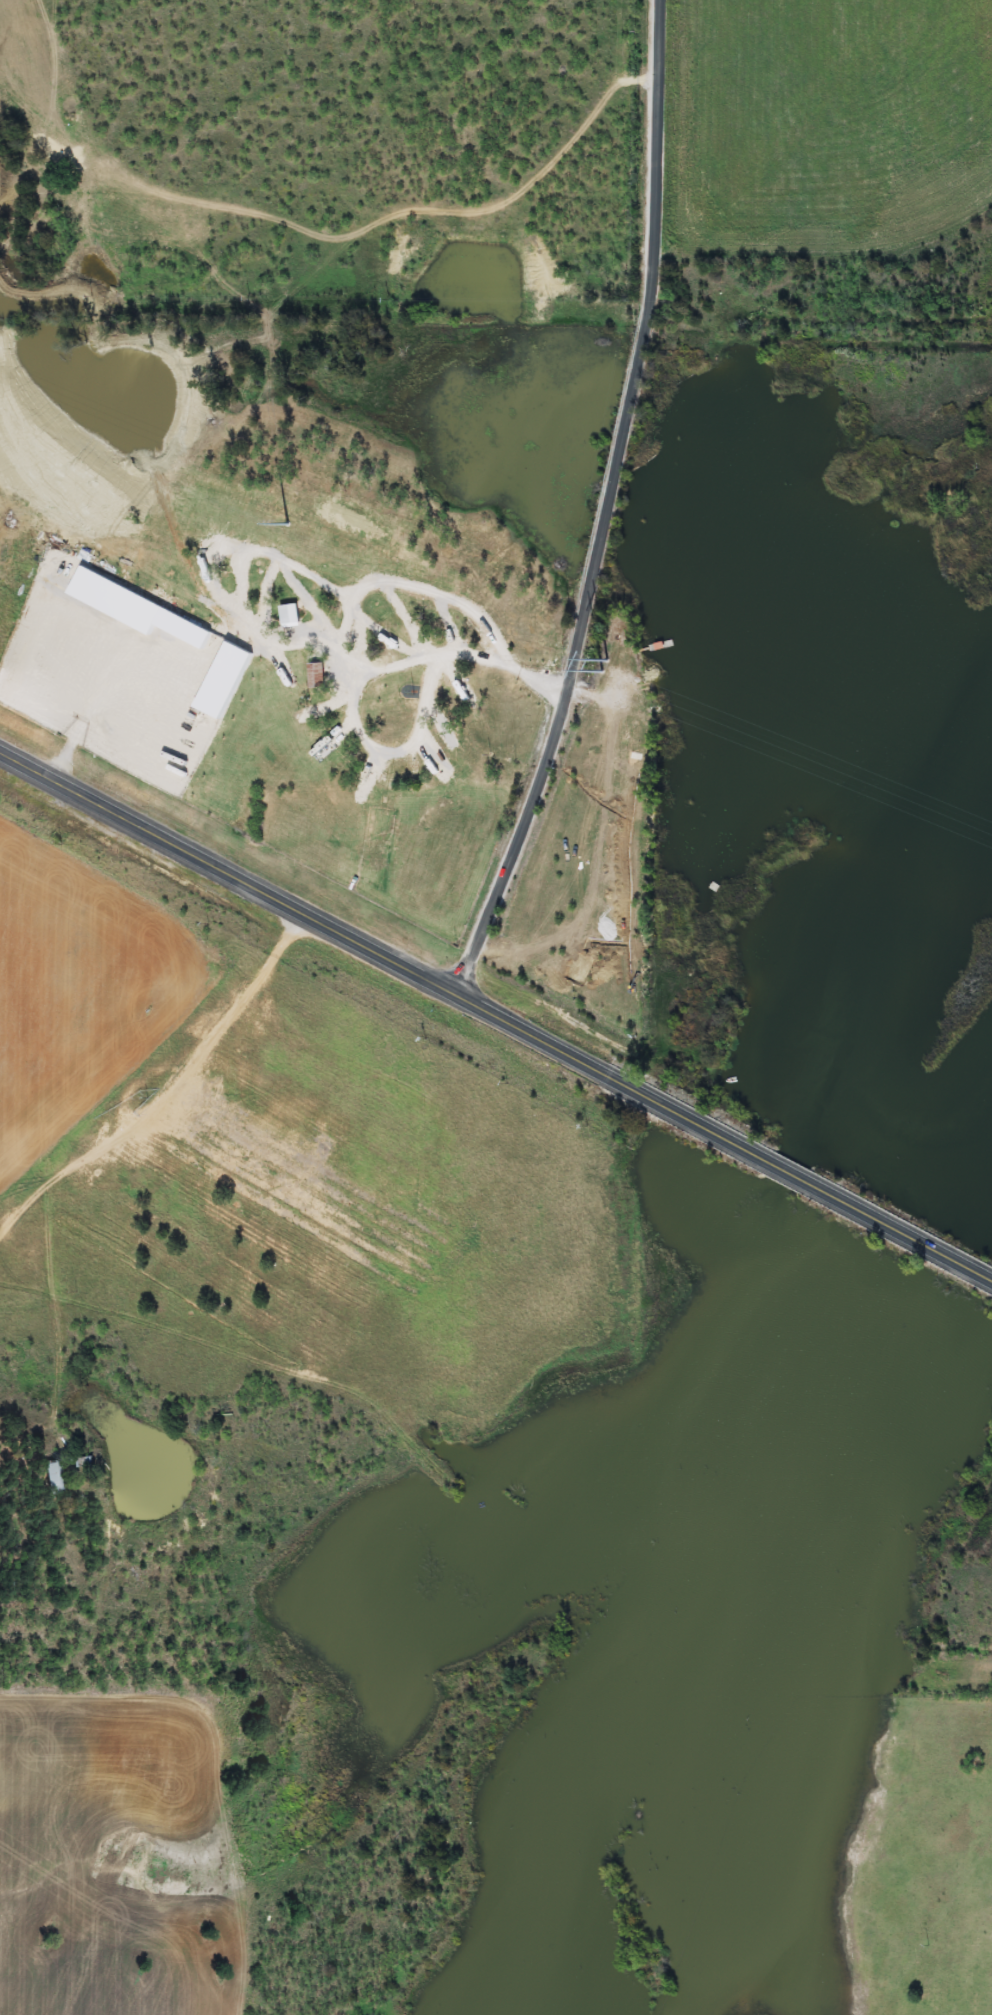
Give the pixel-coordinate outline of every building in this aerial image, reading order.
[(282,607),(284,626),(302,624),(300,605),(282,607)] [(310,664),(310,689),(334,689),(334,664),(310,664)] [(465,675),(424,675),(424,694),(465,694),(465,675)] [(96,1469),(95,1458),(79,1460),(80,1470),(96,1469)] [(46,1463),(51,1496),(66,1494),(60,1460),(46,1463)]
